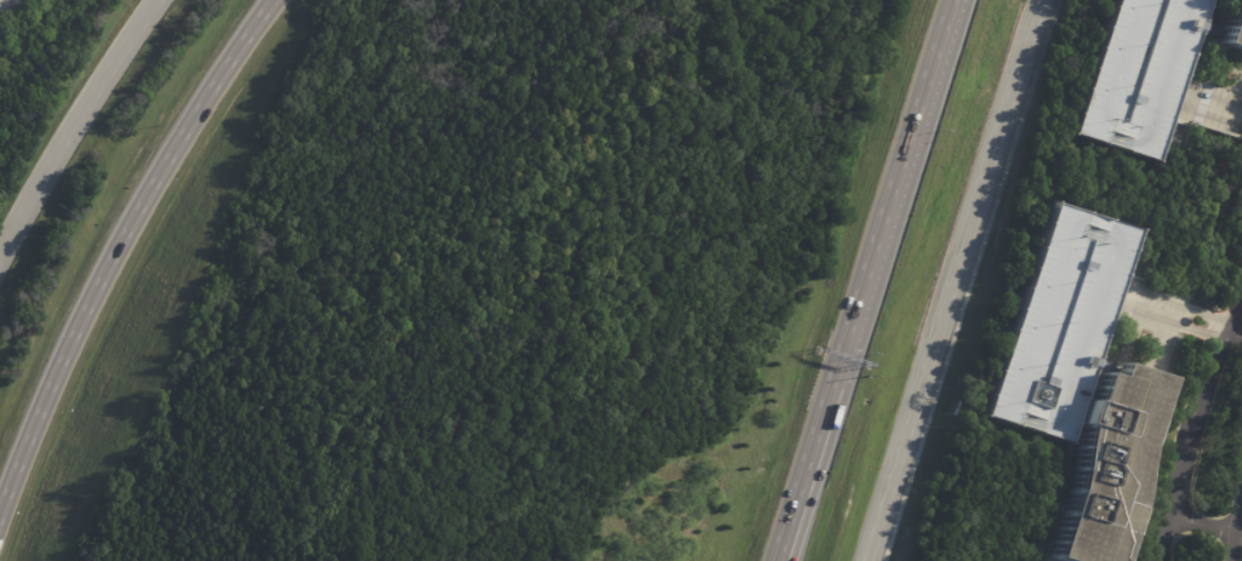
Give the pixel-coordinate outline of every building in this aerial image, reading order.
[(1075,136),(1115,0),(1209,0),(1208,5),(1214,7),(1210,18),(1226,23),(1232,2),(1226,0),(1241,0),(1241,53),(1219,46),(1221,38),(1200,32),(1161,161),(1075,136)] [(1128,250),(1070,439),(984,412),(1049,201),(1135,228),(1128,250)] [(1133,510),(1117,560),(1054,560),(1050,560),(1072,488),(1082,431),(1100,372),(1112,377),(1117,363),(1130,368),(1164,378),(1143,446),(1133,510)]
